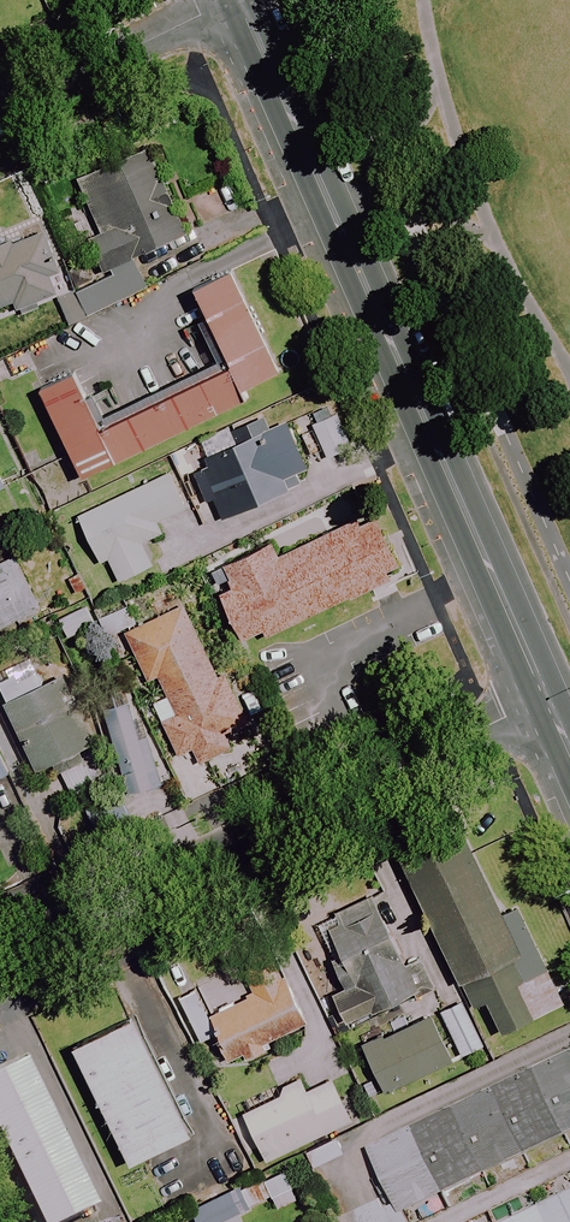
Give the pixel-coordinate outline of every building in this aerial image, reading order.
[(132,258),(182,236),(168,205),(173,202),(161,175),(155,177),(142,148),(74,179),(99,235),(87,241),(104,278),(75,291),(85,316),(146,289),(132,258)] [(43,231),(0,246),(0,308),(13,304),(15,309),(55,295),(49,276),(57,273),(43,231)] [(227,363),(239,389),(280,369),(230,268),(189,288),(227,363)] [(239,389),(227,363),(102,425),(73,367),(36,386),(81,478),(243,397),(239,389)] [(330,405),(307,417),(328,458),(350,446),(330,405)] [(264,430),(258,418),(228,432),(234,445),(203,459),(204,462),(191,468),(206,501),(211,499),(220,520),(297,486),(291,474),(305,468),(284,421),(264,430)] [(139,543),(161,533),(156,523),(185,509),(169,474),(77,516),(99,564),(106,560),(117,582),(150,567),(139,543)] [(366,493),(205,568),(240,644),(402,569),(366,493)] [(13,555),(0,561),(0,629),(39,610),(13,555)] [(222,734),(244,722),(221,677),(217,678),(173,592),(150,604),(157,617),(123,634),(147,681),(156,676),(176,715),(160,723),(177,757),(191,749),(199,767),(231,751),(222,734)] [(133,623),(125,606),(97,620),(106,637),(133,623)] [(93,624),(85,609),(66,619),(74,634),(93,624)] [(95,744),(64,674),(41,685),(29,657),(0,669),(0,673),(3,679),(0,680),(0,694),(4,703),(0,705),(32,772),(54,762),(71,800),(99,787),(82,749),(95,744)] [(130,792),(164,782),(144,714),(135,717),(125,685),(101,692),(130,792)] [(127,809),(117,792),(83,811),(92,828),(127,809)] [(480,838),(421,864),(478,991),(489,986),(511,1036),(569,1010),(569,994),(534,913),(517,920),(480,838)] [(346,1025),(429,987),(417,961),(404,967),(370,896),(312,923),(343,989),(331,994),(346,1025)] [(303,1026),(277,957),(241,972),(251,998),(208,1014),(227,1062),(241,1057),(243,1060),(270,1050),(266,1040),(303,1026)] [(463,1002),(439,1013),(459,1056),(483,1045),(463,1002)] [(128,1163),(188,1134),(178,1112),(185,1109),(139,1013),(72,1045),(128,1163)] [(449,1063),(428,1017),(362,1047),(383,1093),(449,1063)] [(379,1146),(407,1207),(569,1133),(569,1059),(379,1146)] [(97,1210),(24,1062),(0,1074),(0,1147),(37,1221),(71,1221),(97,1210)] [(305,1092),(298,1078),(278,1087),(282,1094),(241,1114),(264,1162),(349,1121),(330,1080),(305,1092)] [(341,1155),(334,1139),(304,1152),(311,1168),(341,1155)] [(299,1199),(284,1171),(190,1220),(191,1221),(224,1221),(267,1199),(274,1212),(299,1199)] [(490,1221),(569,1221),(569,1186),(490,1221)]
